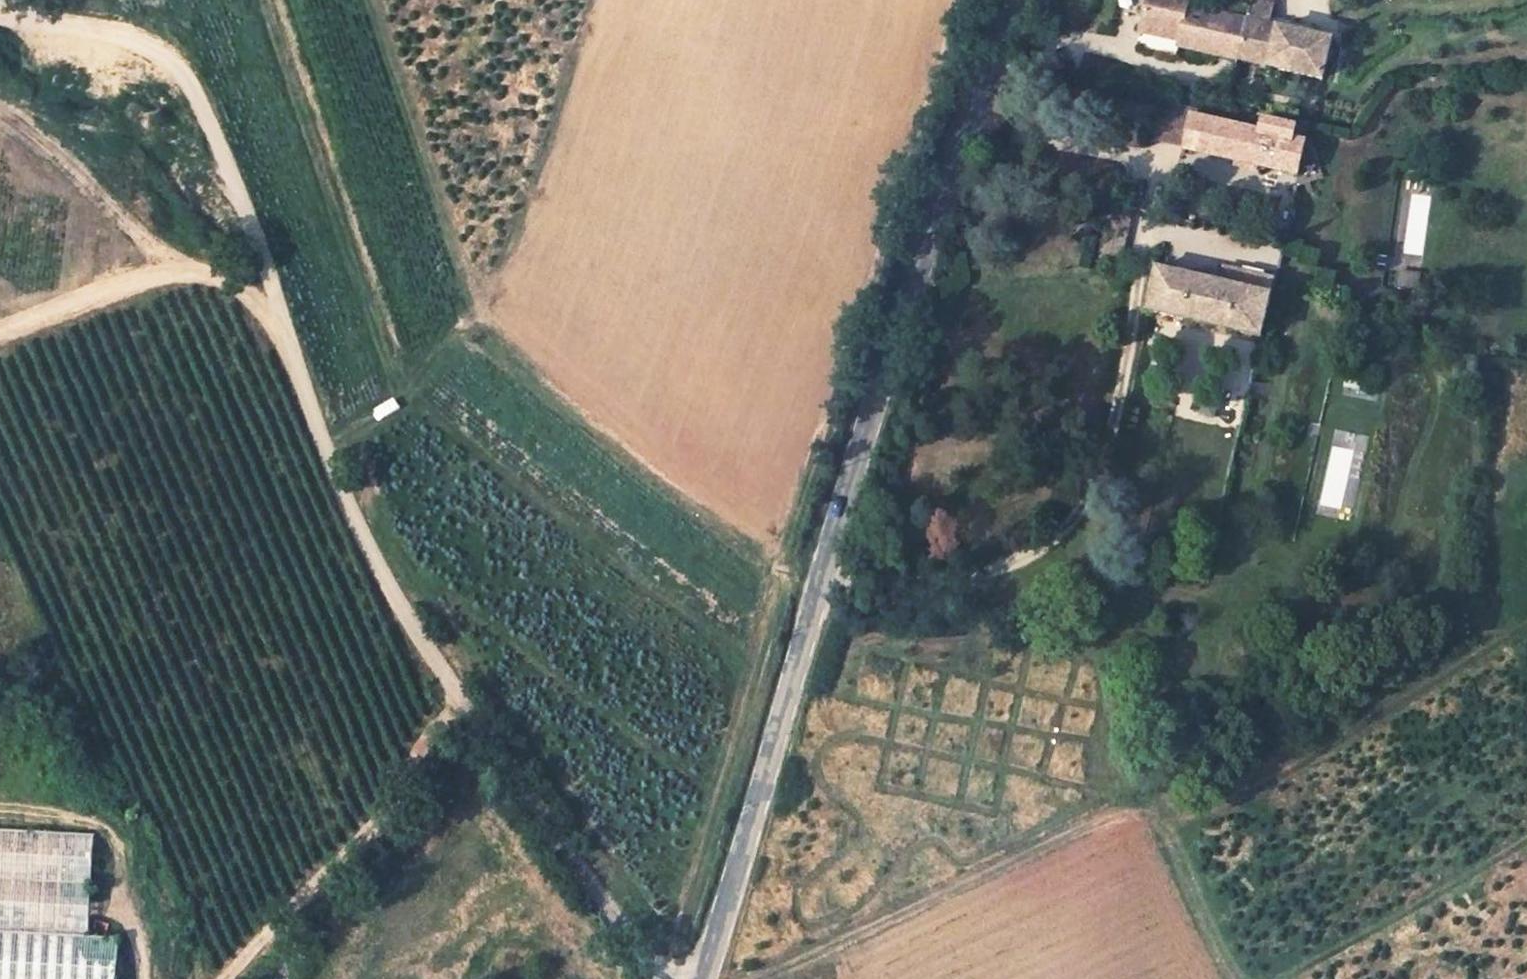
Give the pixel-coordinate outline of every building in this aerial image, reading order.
[(1140,17),(1178,29),(1176,37),(1233,54),(1242,16),(1187,0),(1145,0),(1140,17)] [(1275,26),(1242,16),(1233,54),(1265,63),(1275,26)] [(1140,17),(1137,26),(1176,37),(1178,29),(1140,17)] [(1275,26),(1265,63),(1316,77),(1327,41),(1275,26)] [(1300,172),(1306,145),(1291,141),(1293,127),(1262,118),(1260,130),(1189,115),(1183,150),(1300,172)] [(1160,272),(1152,314),(1265,336),(1274,293),(1270,293),(1273,278),(1228,269),(1225,285),(1160,272)] [(0,826),(0,978),(127,978),(130,936),(97,934),(102,832),(0,826)]
